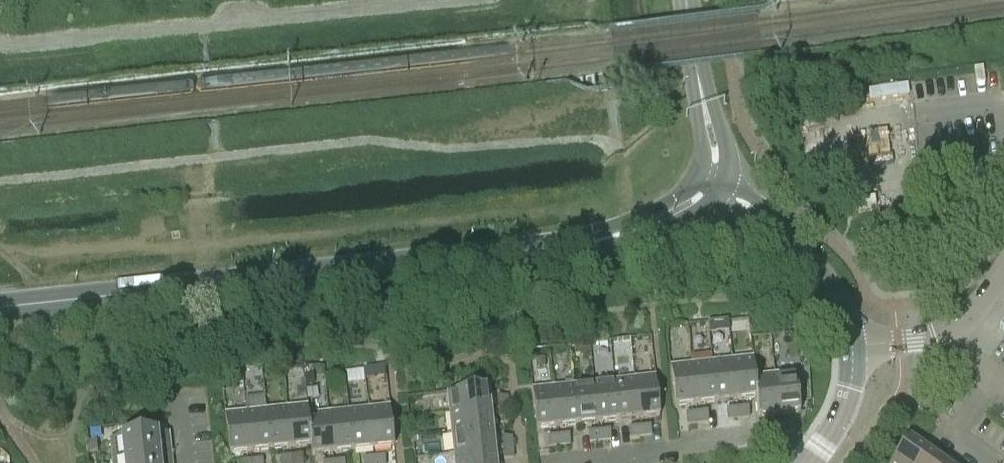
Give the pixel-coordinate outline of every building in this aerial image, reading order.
[(851,201),(852,211),(876,207),(874,198),(851,201)] [(753,359),(732,361),(736,401),(756,399),(757,399),(755,378),(755,377),(753,359)] [(732,361),(712,363),(716,403),(736,401),(732,361)] [(696,405),(716,403),(712,363),(692,365),(696,405)] [(696,405),(692,365),(671,367),(675,407),(696,405)] [(261,366),(253,367),(254,376),(261,376),(261,366)] [(372,367),(365,368),(365,369),(366,378),(373,377),(373,369),(372,367)] [(775,375),(779,416),(800,413),(796,373),(775,375)] [(313,374),(305,375),(305,376),(306,385),(314,384),(313,375),(313,374)] [(758,418),(779,416),(775,375),(755,377),(755,378),(757,399),(756,399),(758,418)] [(655,377),(634,379),(639,419),(660,417),(655,377)] [(618,422),(639,419),(634,379),(614,381),(618,422)] [(598,424),(618,422),(614,381),(594,384),(598,424)] [(578,426),(598,424),(594,384),(573,386),(578,426)] [(553,388),(558,428),(578,426),(573,386),(553,388)] [(450,413),(490,409),(488,388),(448,393),(450,413)] [(537,430),(558,428),(553,388),(532,390),(537,430)] [(497,397),(498,408),(508,407),(507,396),(497,397)] [(291,449),(311,447),(308,416),(309,416),(308,406),(287,409),(291,449)] [(390,407),(369,409),(373,450),(394,447),(390,407)] [(509,418),(508,407),(498,408),(499,419),(509,418)] [(748,408),(737,409),(739,419),(749,418),(748,408)] [(266,411),(271,451),(291,449),(287,409),(266,411)] [(369,409),(349,412),(353,452),(373,450),(369,409)] [(450,413),(452,434),(492,429),(490,409),(450,413)] [(728,420),(739,419),(737,409),(727,410),(728,420)] [(251,453),(271,451),(266,411),(246,413),(251,453)] [(349,412),(328,414),(333,454),(353,452),(349,412)] [(697,413),(698,423),(709,422),(708,412),(697,413)] [(229,455),(251,453),(246,413),(225,415),(229,455)] [(698,423),(697,413),(686,414),(687,424),(698,423)] [(311,447),(312,456),(333,454),(328,414),(309,416),(308,416),(311,447)] [(780,424),(781,434),(792,433),(791,423),(780,424)] [(781,434),(780,424),(770,425),(771,435),(781,434)] [(640,428),(641,437),(651,436),(650,426),(640,428)] [(641,437),(640,428),(629,429),(630,439),(641,437)] [(495,449),(492,429),(452,434),(454,454),(495,449)] [(599,432),(600,442),(611,441),(610,431),(599,432)] [(600,442),(599,432),(588,433),(589,443),(600,442)] [(168,434),(110,440),(113,462),(172,462),(168,434)] [(558,436),(559,446),(570,445),(569,435),(558,436)] [(559,446),(558,436),(548,437),(549,447),(559,446)] [(501,438),(503,449),(513,448),(511,437),(501,438)] [(927,452),(909,439),(892,462),(920,462),(927,452)] [(97,452),(96,441),(86,442),(87,453),(97,452)] [(514,458),(513,448),(503,449),(504,459),(514,458)] [(495,449),(454,454),(455,462),(496,462),(495,449)] [(920,462),(943,462),(927,452),(920,462)]
